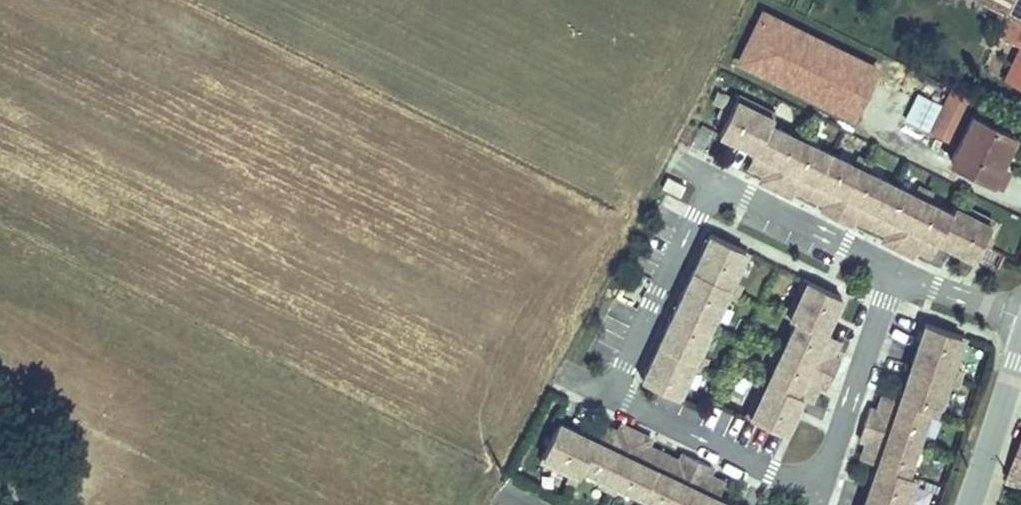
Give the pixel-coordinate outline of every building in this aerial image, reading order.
[(1006,7),(1020,15),(1020,0),(1009,0),(1006,7)] [(996,76),(1020,88),(1020,27),(996,76)] [(958,217),(777,127),(782,116),(743,97),(724,135),(759,153),(755,161),(771,169),(767,176),(764,183),(794,199),(798,191),(802,184),(834,200),(830,207),(826,214),(857,230),(860,222),(864,215),(896,231),(892,238),(889,245),(919,261),(923,253),(927,246),(942,253),(946,246),(980,263),(999,225),(963,206),(958,217)] [(971,108),(949,154),(990,175),(1012,128),(971,108)] [(767,176),(771,169),(755,161),(752,168),(767,176)] [(688,183),(670,175),(664,185),(682,194),(688,183)] [(834,200),(802,184),(798,191),(830,207),(834,200)] [(896,231),(864,215),(860,222),(892,238),(896,231)] [(681,400),(754,251),(716,232),(643,381),(681,400)] [(939,261),(942,253),(927,246),(923,253),(939,261)] [(809,403),(817,387),(824,390),(832,394),(847,363),(839,360),(832,356),(840,340),(831,336),(849,299),(812,281),(793,319),(803,324),(773,384),(769,382),(751,420),(789,438),(807,402),(809,403)] [(931,413),(942,417),(969,341),(930,327),(902,402),(894,399),(888,416),(880,413),(872,410),(861,441),(869,444),(877,447),(871,463),(879,466),(865,504),(910,504),(919,481),(908,477),(931,413)] [(839,360),(847,344),(840,340),(832,356),(839,360)] [(816,406),(824,390),(817,387),(809,403),(816,406)] [(888,416),(894,399),(886,397),(880,413),(888,416)] [(651,440),(621,425),(617,433),(613,440),(598,432),(594,440),(558,422),(539,460),(575,478),(580,468),(655,504),(724,504),(718,502),(722,494),(706,486),(710,479),(714,471),(683,456),(679,464),(676,471),(644,455),(648,448),(651,440)] [(617,433),(601,425),(598,432),(613,440),(617,433)] [(1020,482),(1020,442),(1009,478),(1020,482)] [(871,463),(877,447),(869,444),(863,460),(871,463)] [(679,464),(648,448),(644,455),(676,471),(679,464)] [(726,487),(710,479),(706,486),(722,494),(726,487)]
